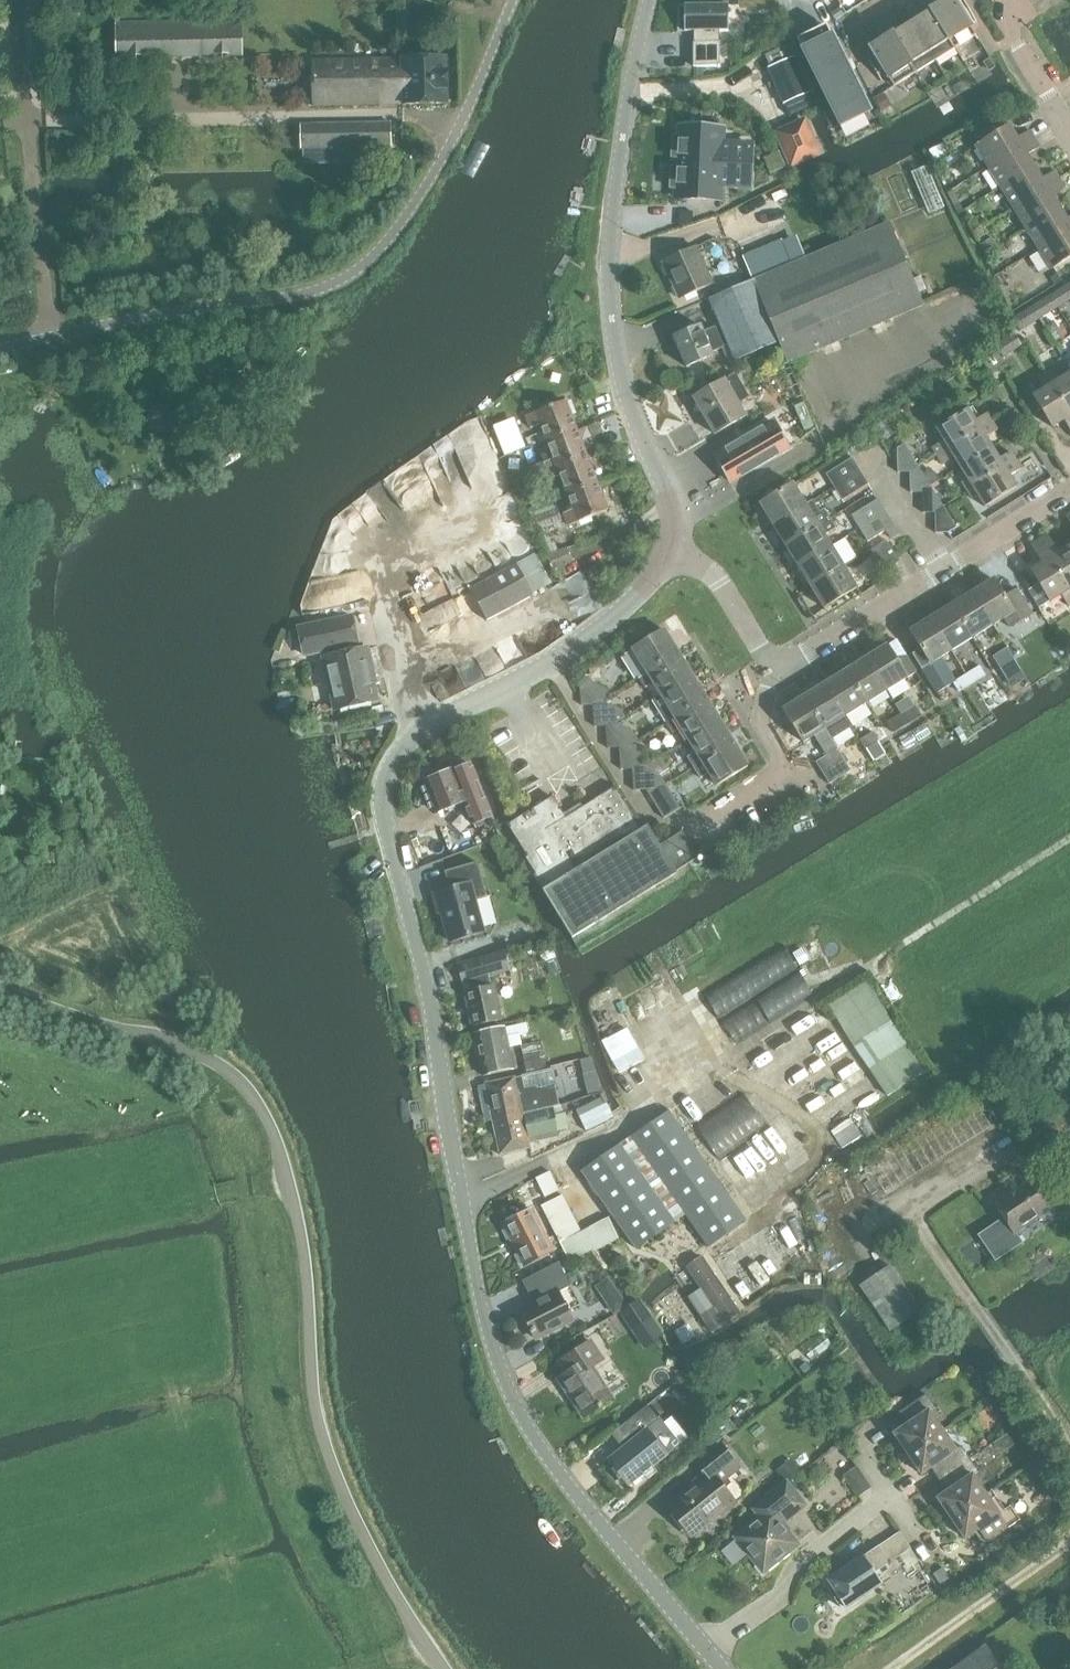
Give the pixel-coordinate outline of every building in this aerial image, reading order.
[(780,8),(777,0),(739,0),(739,8),(780,8)] [(929,51),(948,39),(949,38),(926,0),(914,0),(913,1),(922,16),(911,23),(929,51)] [(955,0),(946,0),(941,3),(939,0),(926,0),(949,38),(948,39),(953,48),(976,34),(970,25),(976,21),(963,0),(960,0),(956,2),(955,0)] [(692,30),(692,66),(719,66),(719,30),(728,30),(728,4),(677,4),(677,30),(692,30)] [(929,51),(911,23),(901,29),(891,14),(882,20),(909,64),(910,63),(929,51)] [(887,76),(893,85),(916,72),(910,63),(909,64),(882,20),(872,26),(881,40),(870,47),(874,54),(867,58),(881,80),(887,76)] [(117,57),(241,55),(240,21),(116,23),(117,57)] [(797,41),(840,127),(869,112),(826,27),(797,41)] [(771,63),(794,52),(788,41),(766,53),(771,63)] [(311,63),(312,105),(402,103),(402,105),(445,104),(444,59),(401,60),(401,61),(311,63)] [(780,89),(790,115),(810,106),(800,80),(780,89)] [(797,162),(822,151),(817,140),(813,142),(804,121),(777,133),(791,165),(797,162)] [(299,126),(300,150),(388,147),(388,124),(299,126)] [(988,166),(1034,137),(1029,129),(1015,137),(1008,125),(976,145),(988,166)] [(720,145),(721,129),(681,128),(680,139),(674,138),(673,156),(680,156),(679,163),(732,165),(733,145),(720,145)] [(1034,137),(988,166),(1001,186),(1033,166),(1026,154),(1039,146),(1034,137)] [(771,173),(785,167),(779,152),(764,158),(771,173)] [(731,185),(732,165),(679,163),(679,169),(672,169),(672,187),(678,187),(678,198),(717,200),(718,185),(731,185)] [(1033,166),(1001,186),(1014,206),(1059,178),(1054,170),(1040,178),(1033,166)] [(1059,178),(1014,206),(1026,226),(1058,207),(1051,195),(1064,187),(1059,178)] [(1026,226),(1039,247),(1069,227),(1069,216),(1065,219),(1058,207),(1026,226)] [(751,280),(777,341),(785,361),(920,304),(886,223),(788,265),(778,240),(741,256),(751,280)] [(1039,247),(1051,268),(1069,256),(1069,227),(1039,247)] [(680,297),(709,284),(692,247),(663,261),(680,297)] [(734,360),(775,342),(777,341),(751,280),(708,298),(734,360)] [(1069,283),(1050,295),(1057,306),(1069,298),(1069,284),(1069,283)] [(1031,306),(1038,318),(1057,306),(1050,295),(1031,306)] [(1038,318),(1031,306),(1012,318),(1019,329),(1038,318)] [(710,350),(722,346),(714,326),(702,331),(700,325),(674,336),(685,365),(712,354),(710,350)] [(1003,358),(1021,347),(1013,334),(995,346),(1003,358)] [(1069,413),(1069,370),(1059,377),(1052,366),(1044,372),(1069,413)] [(1044,372),(1036,376),(1043,387),(1032,394),(1051,425),(1063,418),(1069,430),(1069,413),(1044,372)] [(737,404),(747,398),(733,374),(692,397),(713,432),(743,415),(737,404)] [(545,440),(573,428),(562,401),(525,416),(529,428),(539,424),(545,440)] [(939,455),(991,422),(986,413),(975,420),(968,409),(937,429),(944,439),(933,446),(939,455)] [(506,452),(527,443),(516,414),(494,422),(506,452)] [(729,482),(786,449),(770,422),(714,456),(729,482)] [(960,467),(992,447),(985,436),(996,429),(991,422),(939,455),(943,462),(953,455),(960,467)] [(573,428),(545,440),(556,466),(584,455),(573,428)] [(917,468),(918,467),(904,444),(897,448),(898,472),(908,471),(907,468),(917,468)] [(992,447),(960,467),(967,477),(961,481),(968,490),(1016,460),(1010,451),(999,458),(992,447)] [(584,455),(556,466),(566,493),(595,482),(584,455)] [(1009,475),(1020,468),(1016,460),(968,490),(972,498),(977,494),(985,506),(1015,486),(1009,475)] [(852,462),(827,477),(833,487),(858,471),(852,462)] [(540,463),(527,468),(531,478),(544,473),(540,463)] [(921,492),(921,487),(929,487),(930,486),(918,467),(917,468),(907,468),(908,471),(910,471),(911,493),(921,492)] [(843,504),(868,488),(858,471),(833,487),(843,504)] [(535,487),(548,482),(544,473),(531,478),(535,487)] [(595,482),(566,493),(573,509),(564,513),(568,524),(605,509),(595,482)] [(773,524),(804,504),(791,483),(760,503),(773,524)] [(921,487),(921,492),(922,492),(923,511),(935,511),(935,507),(943,507),(930,486),(929,487),(921,487)] [(811,500),(804,504),(773,524),(785,545),(829,518),(823,508),(818,512),(811,500)] [(859,529),(884,513),(878,503),(852,518),(859,529)] [(955,526),(943,507),(935,507),(935,511),(935,532),(946,532),(955,526)] [(539,530),(560,521),(555,508),(533,517),(539,530)] [(884,513),(859,529),(867,542),(884,530),(890,539),(898,534),(885,513),(884,513)] [(799,566),(831,546),(825,538),(837,531),(829,518),(785,545),(799,566)] [(1068,544),(1058,551),(1046,533),(1038,538),(1069,589),(1069,547),(1068,544)] [(1038,538),(1030,543),(1042,561),(1030,568),(1050,601),(1061,594),(1067,604),(1069,603),(1069,589),(1038,538)] [(898,559),(896,557),(885,540),(871,549),(883,568),(898,559)] [(811,586),(843,566),(831,546),(799,566),(811,586)] [(556,570),(573,561),(566,547),(549,556),(556,570)] [(487,618),(531,595),(515,565),(471,588),(487,618)] [(843,566),(811,586),(824,606),(855,586),(843,566)] [(972,591),(992,623),(1003,616),(1008,626),(1030,612),(1015,588),(1004,595),(993,578),(972,591)] [(992,623),(972,591),(951,604),(971,636),(992,623)] [(971,636),(951,604),(931,617),(950,649),(971,636)] [(336,687),(330,689),(334,708),(376,699),(372,680),(370,681),(368,671),(373,670),(368,647),(357,649),(355,642),(357,642),(352,614),(299,625),(305,653),(330,648),(331,654),(330,655),(336,687)] [(950,649),(931,617),(910,630),(920,646),(911,651),(928,678),(946,667),(939,656),(950,649)] [(650,668),(677,651),(663,629),(632,648),(624,653),(638,675),(646,670),(650,668)] [(978,662),(967,642),(957,648),(968,668),(978,662)] [(865,658),(885,690),(915,671),(905,655),(897,660),(887,644),(865,658)] [(995,657),(1001,666),(1014,658),(1008,648),(995,657)] [(660,693),(691,674),(677,651),(650,668),(646,670),(647,672),(639,677),(644,686),(653,681),(660,693)] [(845,670),(865,702),(885,690),(865,658),(845,670)] [(984,676),(978,666),(966,674),(972,684),(984,676)] [(865,702),(845,670),(825,682),(845,715),(865,702)] [(691,674),(660,693),(667,705),(659,710),(666,721),(705,697),(691,674)] [(953,682),(959,692),(972,684),(966,674),(953,682)] [(580,681),(581,704),(593,703),(597,697),(600,699),(606,688),(587,677),(580,681)] [(845,715),(825,682),(804,695),(825,727),(845,715)] [(838,749),(825,727),(804,695),(784,708),(804,740),(814,734),(827,756),(837,750),(838,749)] [(610,718),(616,722),(622,711),(600,699),(597,697),(593,703),(595,725),(606,725),(610,718)] [(688,738),(719,719),(705,697),(666,721),(673,731),(681,726),(688,738)] [(921,715),(915,706),(901,715),(907,724),(921,715)] [(889,722),(896,732),(907,724),(901,715),(889,722)] [(610,718),(606,725),(608,747),(619,746),(623,740),(628,743),(634,732),(616,722),(610,718)] [(694,766),(733,742),(719,719),(688,738),(696,750),(688,755),(694,766)] [(873,732),(860,741),(865,749),(879,741),(873,732)] [(636,761),(641,764),(647,753),(628,743),(623,740),(619,746),(621,769),(633,768),(636,761)] [(733,742),(694,766),(701,776),(709,771),(716,783),(747,764),(733,742)] [(837,750),(827,756),(817,762),(822,771),(842,759),(837,750)] [(830,783),(850,771),(842,759),(822,771),(830,783)] [(659,788),(666,784),(660,774),(641,764),(636,761),(633,768),(634,790),(646,789),(650,783),(659,788)] [(473,820),(489,814),(478,785),(461,791),(453,768),(425,779),(438,811),(465,800),(473,820)] [(664,818),(676,810),(680,807),(666,784),(659,788),(650,783),(646,789),(664,818)] [(571,936),(675,873),(675,874),(677,873),(675,870),(659,844),(647,825),(646,826),(639,831),(630,816),(631,815),(614,786),(565,816),(552,795),(507,823),(527,855),(525,856),(535,872),(533,873),(552,904),(571,936)] [(659,844),(675,870),(697,857),(681,831),(659,844)] [(477,861),(444,870),(449,887),(440,890),(446,910),(442,911),(450,940),(483,931),(474,899),(486,896),(477,861)] [(734,1036),(813,992),(787,947),(709,991),(734,1036)] [(489,975),(510,969),(504,949),(457,963),(463,983),(468,981),(470,989),(466,990),(473,1024),(501,1018),(494,984),(491,985),(489,975)] [(829,1006),(886,1095),(924,1071),(867,981),(829,1006)] [(629,1024),(602,1037),(619,1070),(646,1057),(629,1024)] [(554,1062),(562,1103),(603,1094),(594,1053),(554,1062)] [(554,1087),(539,1091),(519,1095),(515,1077),(486,1083),(493,1119),(553,1107),(558,1106),(554,1087)] [(747,1090),(697,1118),(716,1153),(766,1125),(747,1090)] [(586,1132),(610,1120),(600,1099),(575,1110),(586,1132)] [(558,1130),(553,1107),(493,1119),(500,1152),(530,1146),(528,1136),(558,1130)] [(746,1220),(735,1205),(668,1111),(631,1137),(709,1247),(746,1220)] [(636,1249),(674,1222),(619,1145),(581,1172),(636,1249)] [(537,1179),(546,1198),(560,1191),(551,1172),(537,1179)] [(1014,1232),(1051,1208),(1032,1179),(1008,1195),(1002,1188),(989,1196),(1004,1218),(978,1235),(995,1261),(1022,1243),(1014,1232)] [(563,1196),(542,1206),(570,1262),(618,1238),(608,1218),(581,1231),(563,1196)] [(523,1264),(551,1250),(531,1209),(503,1223),(523,1264)] [(703,1256),(686,1267),(701,1289),(687,1298),(701,1319),(732,1298),(703,1256)] [(556,1291),(569,1285),(557,1262),(523,1280),(534,1301),(519,1308),(535,1337),(570,1318),(556,1291)] [(889,1330),(919,1310),(890,1266),(860,1286),(889,1330)] [(609,1273),(595,1283),(614,1309),(628,1299),(609,1273)] [(632,1329),(640,1323),(650,1318),(638,1300),(621,1311),(632,1329)] [(688,1319),(676,1327),(684,1340),(697,1332),(688,1319)] [(589,1341),(560,1360),(567,1371),(558,1377),(583,1415),(610,1397),(587,1363),(599,1356),(589,1341)] [(906,1453),(941,1429),(928,1410),(933,1407),(925,1394),(898,1412),(906,1424),(893,1433),(906,1453)] [(628,1484),(630,1483),(666,1455),(651,1436),(664,1426),(647,1405),(620,1427),(631,1441),(608,1459),(628,1484)] [(941,1476),(968,1458),(959,1445),(954,1449),(941,1429),(906,1453),(920,1473),(933,1464),(941,1476)] [(726,1477),(738,1467),(720,1444),(696,1464),(705,1474),(690,1486),(692,1488),(668,1506),(690,1534),(718,1512),(720,1514),(734,1503),(723,1488),(730,1482),(726,1477)] [(985,1493),(984,1493),(972,1474),(977,1471),(968,1458),(941,1476),(949,1488),(936,1497),(950,1517),(985,1493)] [(871,1487),(857,1467),(844,1476),(859,1497),(871,1487)] [(804,1505),(786,1483),(754,1509),(761,1518),(737,1537),(763,1570),(796,1544),(776,1519),(780,1516),(788,1517),(804,1505)] [(985,1493),(950,1517),(964,1537),(977,1528),(985,1541),(1018,1519),(1008,1505),(1003,1509),(990,1489),(984,1493),(985,1493)] [(873,1571),(909,1547),(899,1532),(863,1556),(862,1555),(827,1578),(835,1590),(833,1597),(839,1605),(846,1608),(882,1584),(873,1571)]
